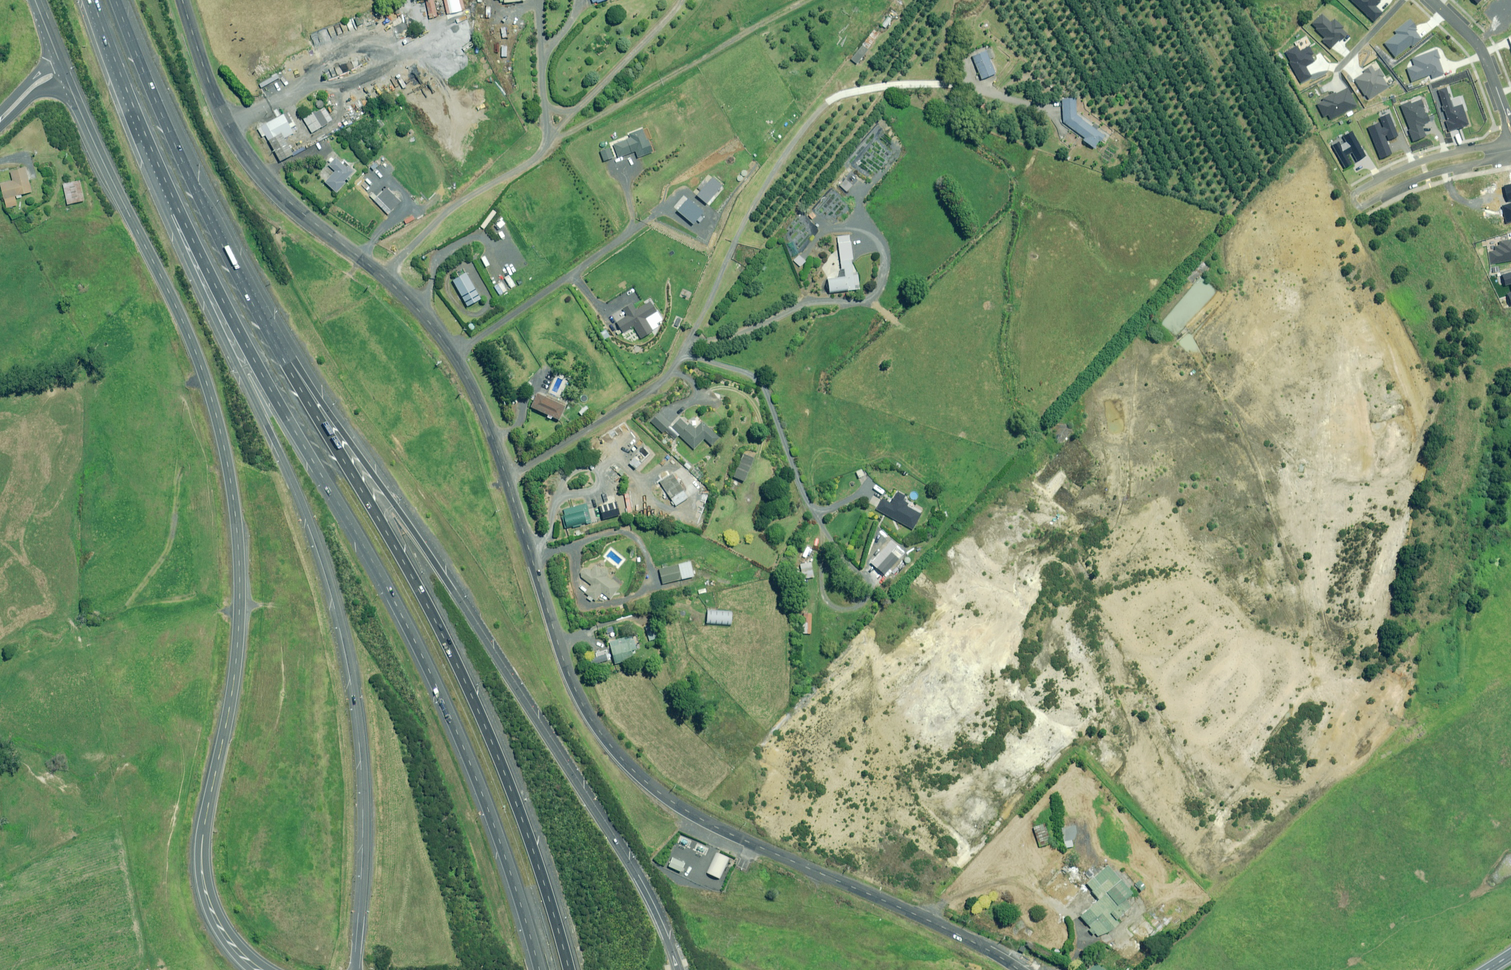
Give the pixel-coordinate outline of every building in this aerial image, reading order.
[(1374,21),(1382,12),(1375,5),(1380,0),(1351,0),(1374,21)] [(1322,14),(1312,24),(1317,29),(1316,30),(1325,38),(1322,40),(1330,48),(1339,38),(1341,40),(1347,34),(1341,29),(1343,27),(1335,19),(1331,23),(1322,14)] [(885,28),(891,21),(887,17),(881,25),(885,28)] [(1385,43),(1395,57),(1411,45),(1411,46),(1421,38),(1415,30),(1417,28),(1411,19),(1395,31),(1397,34),(1385,43)] [(879,34),(873,30),(851,59),(856,64),(879,34)] [(1298,46),(1285,53),(1291,63),(1290,63),(1301,83),(1312,76),(1306,65),(1314,61),(1311,55),(1313,54),(1309,46),(1300,51),(1298,46)] [(975,54),(987,81),(999,75),(987,49),(975,54)] [(1437,49),(1412,59),(1414,66),(1407,68),(1413,81),(1431,74),(1432,78),(1444,73),(1438,59),(1440,58),(1437,49)] [(1366,94),(1369,99),(1388,86),(1382,76),(1383,75),(1379,69),(1375,72),(1372,66),(1364,72),(1364,73),(1354,80),(1364,95),(1366,94)] [(288,79),(283,70),(276,74),(280,83),(288,79)] [(1324,100),(1317,104),(1324,117),(1328,114),(1331,120),(1357,106),(1347,88),(1335,95),(1334,94),(1323,99),(1324,100)] [(1446,88),(1439,90),(1448,121),(1446,122),(1449,131),(1469,125),(1462,105),(1453,108),(1446,88)] [(324,103),(320,99),(315,104),(319,108),(324,103)] [(1085,142),(1096,151),(1107,138),(1082,119),(1080,101),(1065,102),(1068,125),(1087,138),(1085,142)] [(1411,102),(1401,106),(1410,130),(1409,130),(1414,142),(1426,137),(1422,125),(1430,122),(1421,101),(1412,105),(1411,102)] [(332,120),(324,107),(314,114),(313,112),(303,119),(312,133),(332,120)] [(1398,135),(1390,113),(1380,117),(1382,121),(1368,127),(1381,159),(1392,154),(1386,140),(1398,135)] [(283,115),(258,129),(262,137),(265,135),(280,161),(293,154),(284,138),(293,133),(283,115)] [(1366,156),(1353,131),(1343,136),(1347,142),(1341,145),(1339,142),(1333,145),(1344,167),(1351,164),(1346,155),(1352,152),(1357,161),(1366,156)] [(762,165),(769,156),(765,153),(758,162),(762,165)] [(342,160),(337,156),(328,165),(335,171),(325,182),(336,192),(344,184),(343,182),(353,171),(346,164),(344,167),(339,162),(342,160)] [(25,168),(10,172),(12,181),(0,184),(6,208),(17,205),(15,196),(32,192),(25,168)] [(84,201),(79,181),(63,184),(67,204),(84,201)] [(1506,222),(1510,221),(1510,204),(1501,206),(1506,222)] [(1491,264),(1510,261),(1510,239),(1500,241),(1501,245),(1494,246),(1495,251),(1489,252),(1491,264)] [(829,293),(860,289),(858,275),(855,275),(851,241),(838,242),(841,269),(844,269),(845,276),(827,278),(829,293)] [(1502,275),(1505,286),(1510,284),(1510,272),(1502,275)] [(480,299),(466,273),(452,280),(467,306),(480,299)] [(635,310),(631,303),(614,313),(619,321),(617,322),(623,332),(633,326),(641,338),(653,331),(645,318),(656,311),(650,301),(635,310)] [(467,326),(468,327),(468,328),(468,329),(469,329),(470,330),(471,330),(472,330),(473,330),(474,330),(474,329),(475,329),(475,328),(476,328),(476,327),(476,326),(476,325),(475,324),(475,323),(474,323),(473,322),(472,322),(471,322),(470,322),(470,323),(469,323),(468,323),(468,324),(468,325),(467,326)] [(564,406),(537,394),(530,407),(548,415),(547,417),(551,419),(551,417),(558,420),(564,406)] [(670,426),(671,424),(658,413),(651,422),(664,433),(665,432),(674,440),(678,435),(694,449),(703,438),(711,445),(719,437),(701,421),(695,428),(688,423),(687,425),(679,418),(673,425),(671,427),(670,426)] [(753,458),(743,454),(734,477),(744,481),(753,458)] [(864,476),(861,469),(856,472),(859,479),(864,476)] [(683,490),(671,473),(659,482),(671,499),(683,490)] [(905,496),(897,492),(891,503),(882,498),(876,509),(912,529),(921,514),(906,506),(908,503),(902,500),(905,496)] [(643,510),(639,495),(631,497),(634,512),(643,510)] [(585,497),(569,500),(571,508),(562,510),(568,535),(576,533),(577,536),(584,534),(581,524),(591,522),(585,497)] [(620,514),(616,501),(599,506),(603,519),(620,514)] [(704,512),(696,508),(690,521),(698,525),(704,512)] [(899,559),(891,552),(876,567),(884,575),(899,559)] [(714,565),(701,558),(697,564),(710,571),(714,565)] [(694,576),(690,561),(659,570),(663,584),(694,576)] [(814,577),(812,563),(801,564),(803,579),(814,577)] [(607,574),(595,565),(590,572),(585,568),(579,575),(591,585),(585,593),(595,601),(601,593),(610,599),(620,587),(605,576),(607,574)] [(732,612),(708,610),(707,623),(731,625),(732,612)] [(658,638),(654,623),(645,625),(649,640),(658,638)] [(636,649),(632,636),(609,642),(614,664),(633,659),(630,651),(636,649)] [(588,659),(590,665),(609,659),(607,653),(596,656),(588,659)] [(1051,843),(1044,824),(1033,828),(1040,847),(1051,843)] [(1065,848),(1073,846),(1072,841),(1077,840),(1075,826),(1061,828),(1065,848)] [(729,858),(717,853),(708,873),(720,879),(729,858)] [(685,863),(672,858),(668,866),(681,872),(685,863)] [(1132,894),(1108,866),(1086,884),(1099,900),(1080,916),(1090,928),(1089,930),(1093,935),(1095,933),(1100,939),(1114,927),(1111,924),(1131,907),(1126,900),(1132,894)] [(1145,888),(1139,880),(1131,868),(1127,872),(1135,883),(1141,891),(1145,888)] [(1083,886),(1061,869),(1044,890),(1066,909),(1083,888),(1083,886)] [(1132,932),(1145,946),(1178,916),(1168,904),(1149,922),(1146,919),(1132,932)] [(1143,948),(1132,937),(1118,952),(1129,962),(1143,948)]
